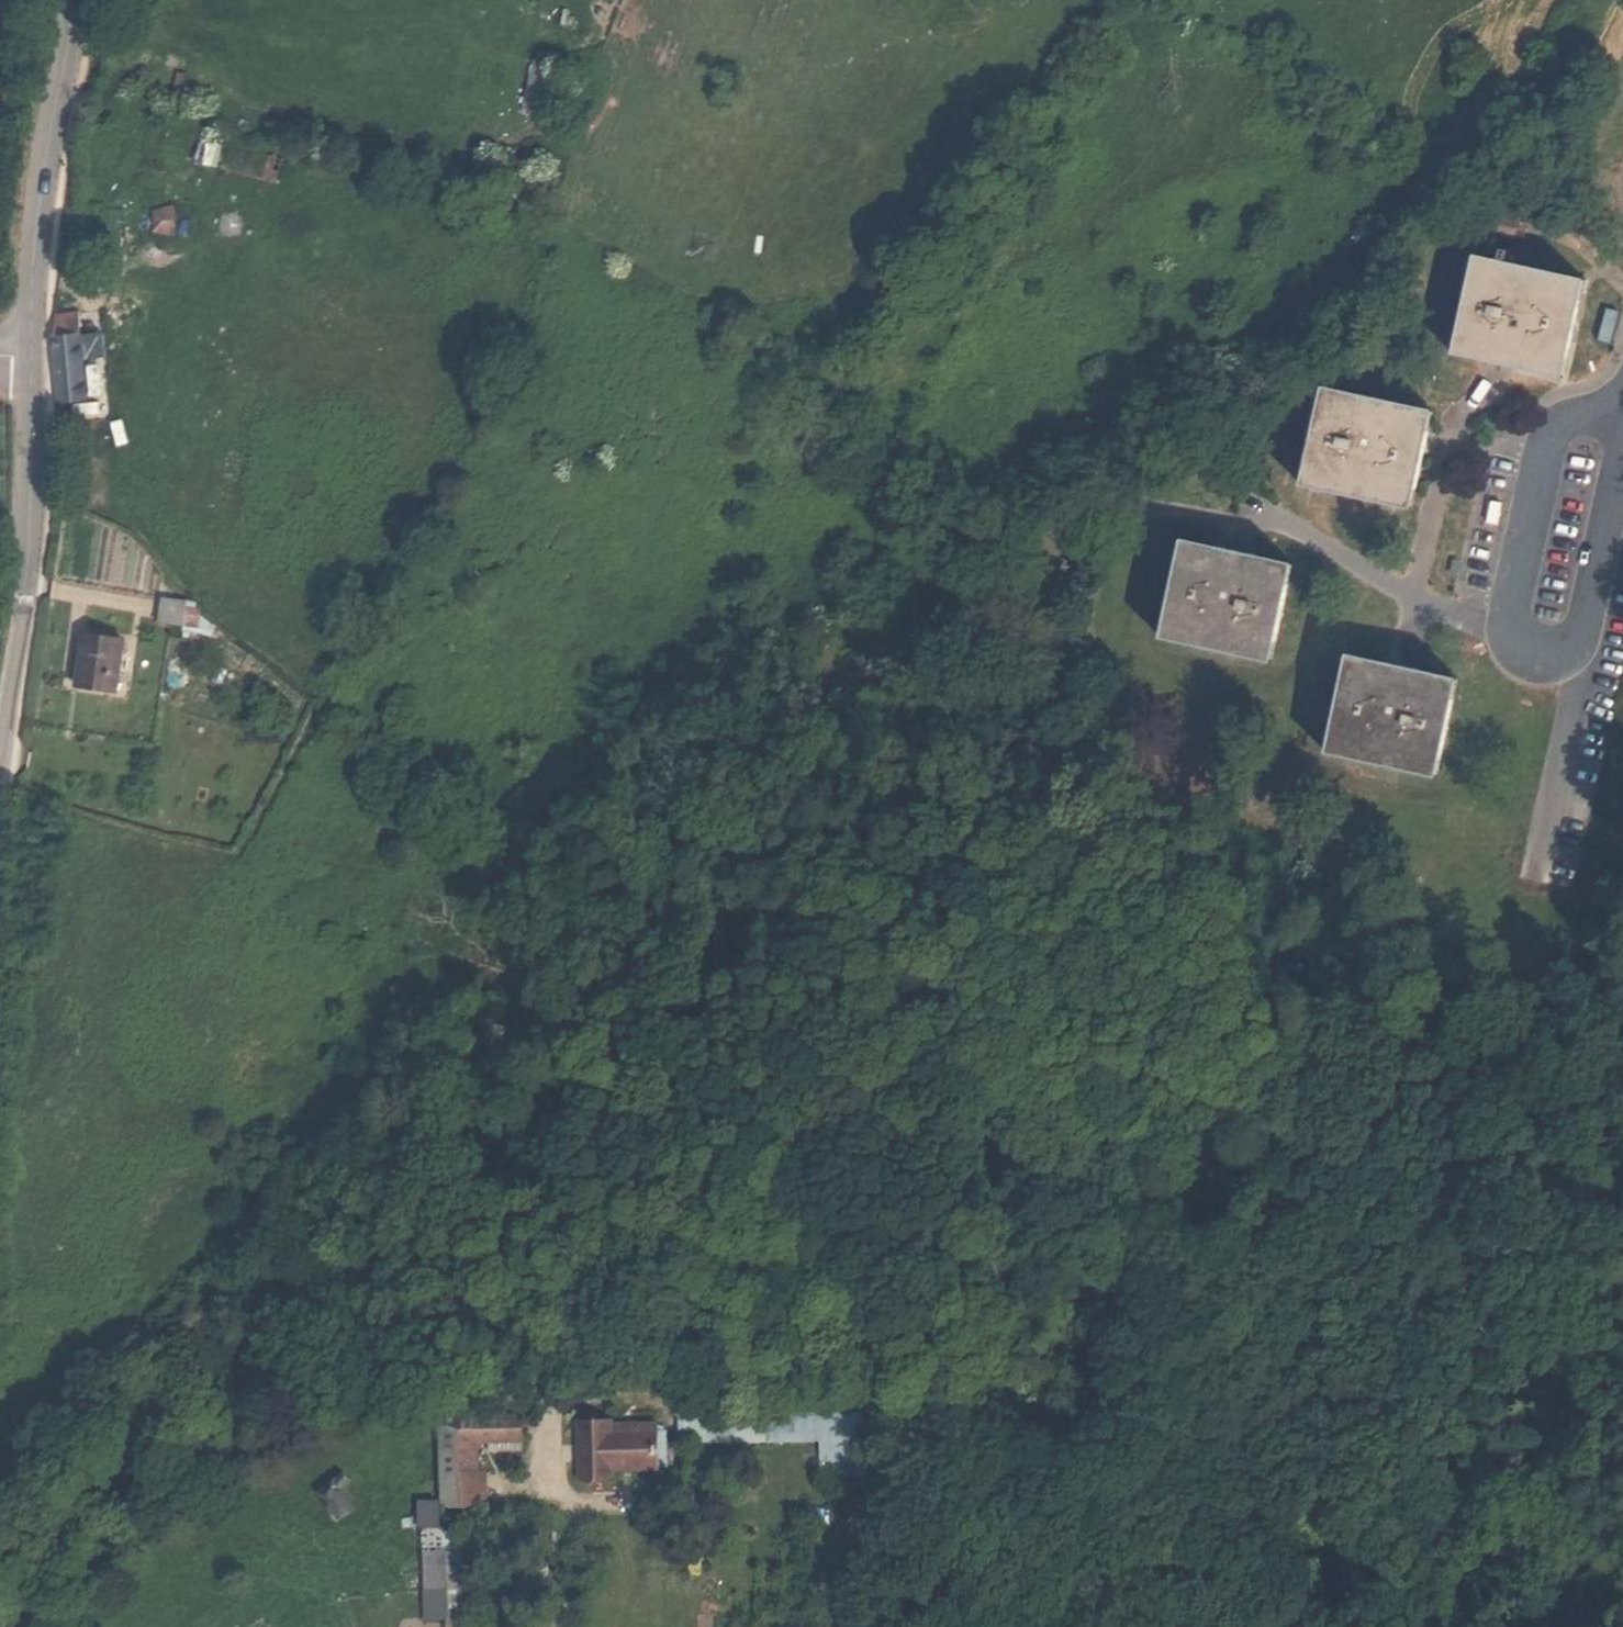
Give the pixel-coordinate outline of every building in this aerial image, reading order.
[(546,87),(550,65),(533,62),(529,84),(546,87)] [(524,112),(540,115),(546,87),(529,84),(524,112)] [(1503,204),(1502,209),(1534,218),(1535,213),(1503,204)] [(175,212),(152,211),(152,232),(174,232),(175,212)] [(191,213),(175,212),(174,232),(191,233),(191,213)] [(1585,286),(1478,260),(1453,358),(1561,385),(1585,286)] [(77,317),(51,316),(50,338),(60,424),(88,421),(77,317)] [(1388,508),(1411,409),(1324,388),(1300,486),(1388,508)] [(1433,415),(1411,409),(1388,508),(1410,513),(1433,415)] [(1183,539),(1179,556),(1288,583),(1293,566),(1183,539)] [(1288,583),(1179,556),(1159,635),(1268,663),(1288,583)] [(180,622),(184,599),(160,596),(157,619),(169,620),(180,622)] [(82,634),(74,680),(86,682),(85,690),(114,695),(123,639),(82,634)] [(1346,658),(1341,679),(1451,705),(1456,683),(1346,658)] [(1451,705),(1341,679),(1323,754),(1432,779),(1451,705)] [(86,682),(74,680),(73,688),(85,690),(86,682)] [(612,1436),(612,1429),(612,1426),(581,1427),(582,1476),(614,1475),(614,1469),(657,1468),(656,1428),(636,1428),(636,1436),(612,1436)] [(351,1484),(345,1476),(317,1492),(335,1523),(353,1512),(340,1491),(351,1484)] [(447,1623),(445,1557),(426,1557),(426,1623),(447,1623)]
